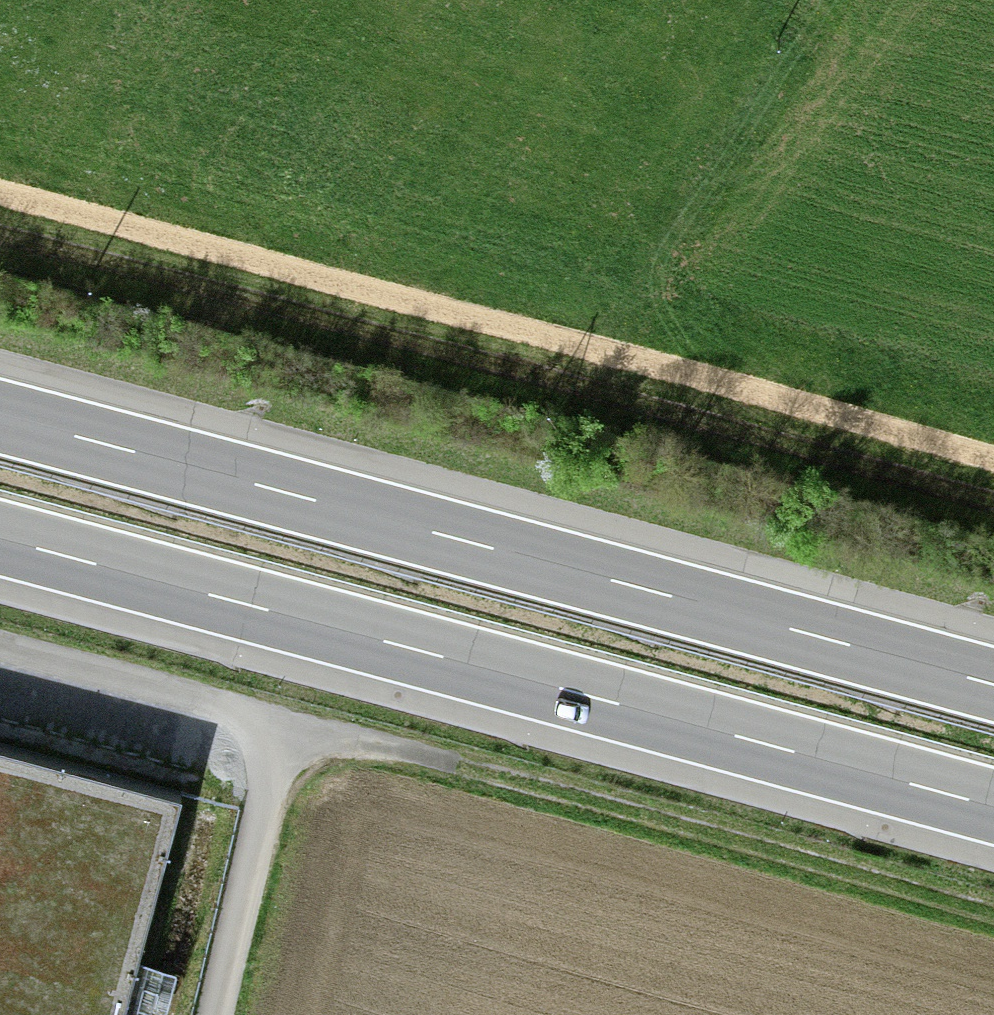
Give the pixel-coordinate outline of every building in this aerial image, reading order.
[(182,792),(0,743),(0,1014),(122,1014),(182,792)]
